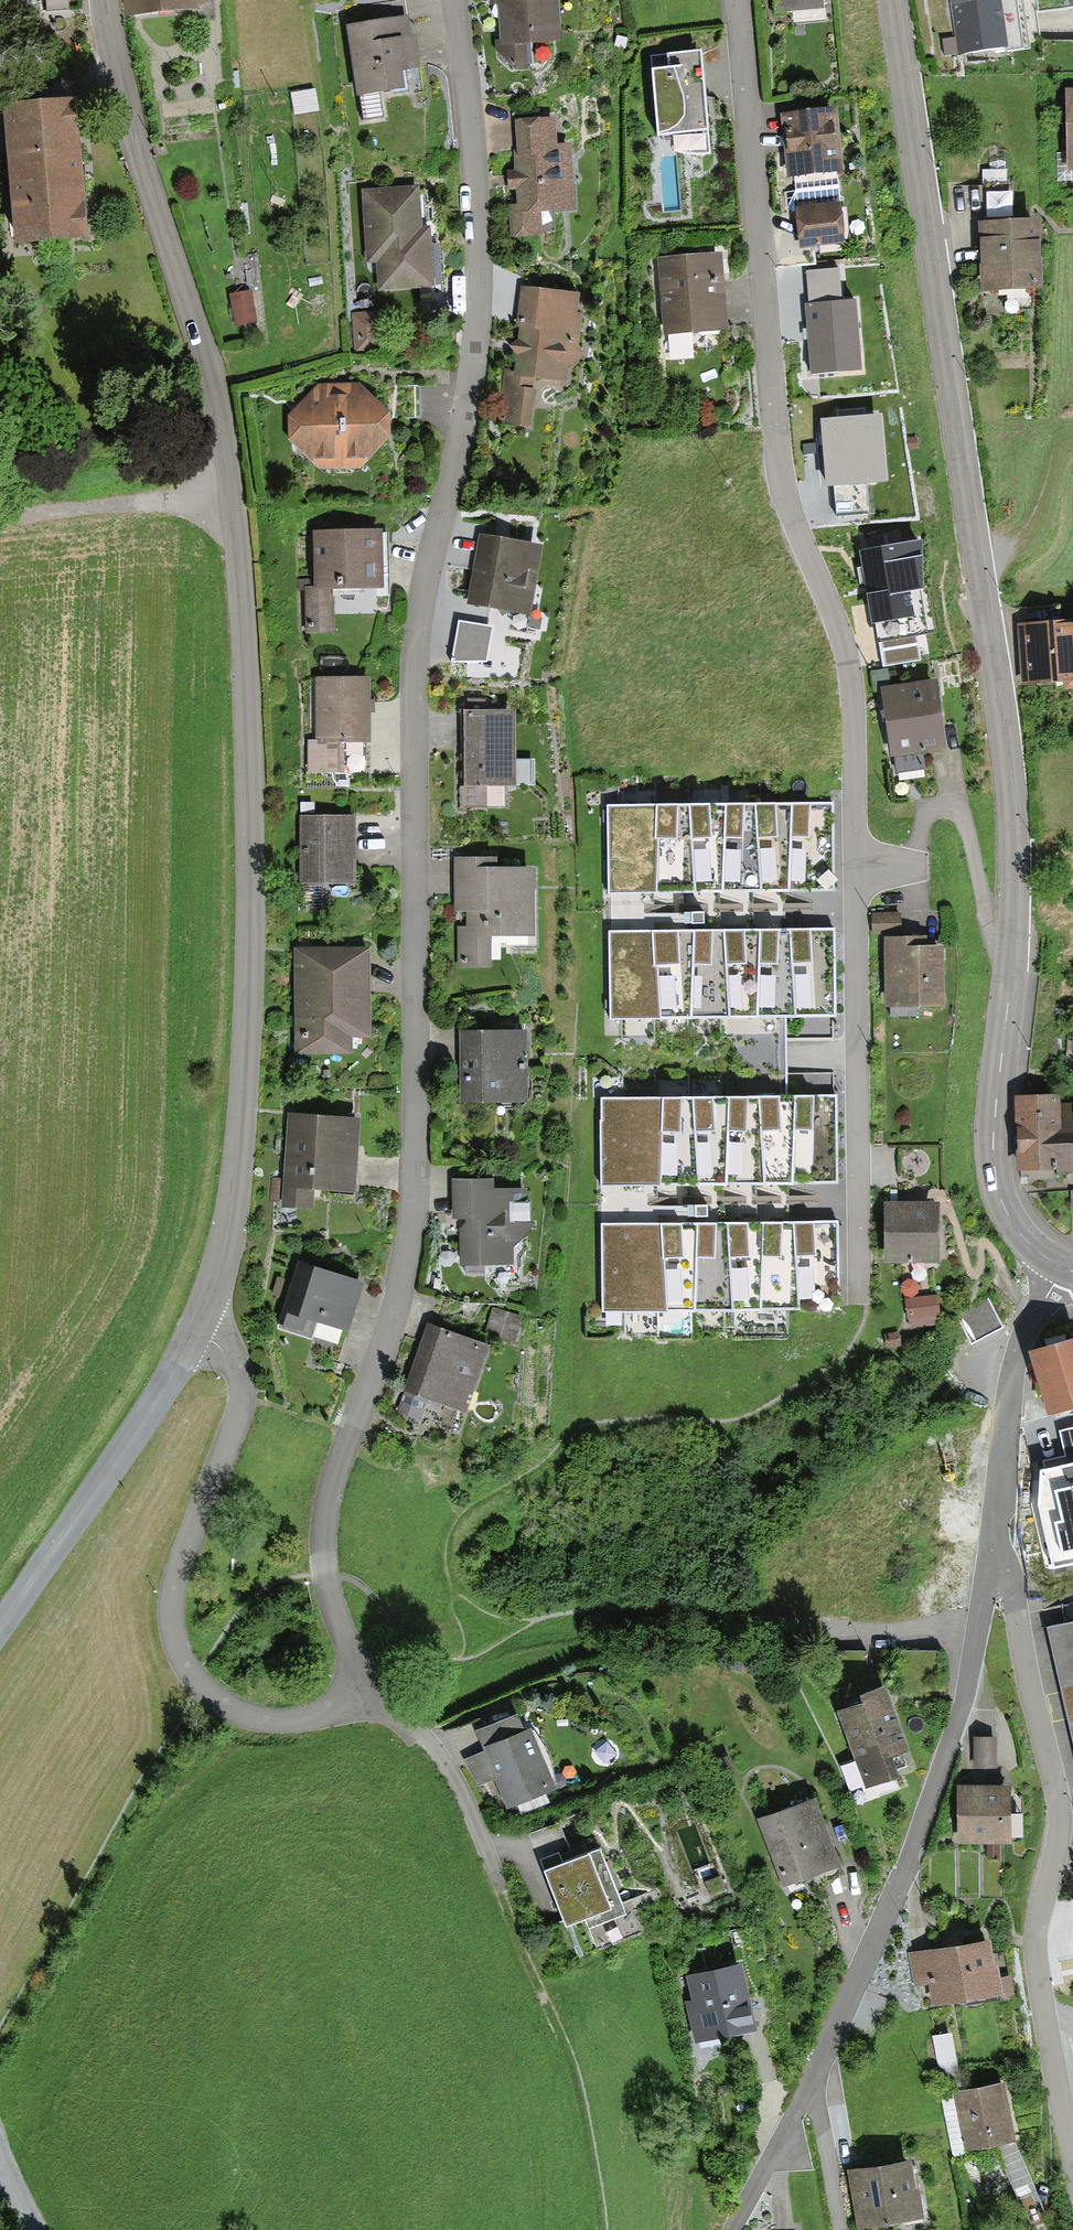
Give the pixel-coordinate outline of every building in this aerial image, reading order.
[(124,24),(198,17),(198,11),(209,10),(208,0),(122,0),(124,24)] [(493,53),(511,69),(528,70),(527,37),(551,37),(550,0),(492,0),(493,53)] [(771,14),(817,10),(816,0),(770,0),(771,14)] [(961,54),(1026,44),(1023,23),(1020,0),(953,0),(961,54)] [(407,21),(351,29),(360,95),(416,87),(407,21)] [(685,155),(710,152),(701,50),(668,53),(669,67),(653,69),(659,134),(673,133),(675,149),(685,155)] [(838,106),(782,112),(789,177),(794,176),(838,171),(845,170),(838,106)] [(5,117),(15,246),(78,241),(68,112),(5,117)] [(548,120),(514,121),(515,233),(548,233),(548,206),(566,206),(565,145),(549,146),(548,120)] [(845,241),(838,171),(794,176),(800,246),(845,241)] [(1007,187),(982,188),(984,220),(1008,218),(1007,187)] [(410,188),(366,191),(370,262),(383,262),(384,287),(429,284),(426,229),(412,230),(410,188)] [(979,287),(1037,284),(1034,217),(1008,218),(984,220),(976,220),(979,287)] [(659,257),(664,336),(724,331),(718,253),(659,257)] [(807,334),(811,374),(861,370),(855,300),(842,301),(839,270),(808,273),(811,302),(804,303),(807,334)] [(230,319),(250,319),(249,289),(229,290),(230,319)] [(572,295),(522,292),(516,374),(566,378),(572,295)] [(528,425),(534,377),(507,373),(500,422),(500,424),(523,427),(523,424),(528,425)] [(317,390),(289,416),(291,441),(318,463),(354,461),(377,433),(377,414),(349,389),(317,390)] [(881,415),(821,420),(826,487),(834,486),(836,514),(869,512),(867,483),(886,481),(881,415)] [(374,583),(373,530),(315,531),(316,590),(304,590),(305,623),(328,622),(327,584),(374,583)] [(520,609),(533,545),(481,535),(471,588),(462,586),(455,620),(483,625),(487,602),(520,609)] [(919,591),(924,589),(921,540),(857,552),(870,624),(876,623),(884,666),(919,659),(914,634),(927,632),(919,591)] [(531,681),(538,621),(487,614),(485,627),(460,624),(454,671),(531,681)] [(1021,625),(1024,682),(1068,680),(1066,623),(1021,625)] [(935,677),(878,685),(889,755),(946,747),(935,677)] [(364,739),(362,678),(314,680),(317,740),(308,740),(309,768),(336,766),(335,740),(364,739)] [(511,709),(458,710),(461,807),(483,807),(482,781),(513,780),(511,709)] [(832,802),(607,805),(608,893),(833,889),(832,802)] [(348,815),(297,816),(299,883),(350,882),(348,815)] [(488,858),(457,859),(457,965),(484,965),(484,931),(528,931),(528,867),(488,867),(488,858)] [(872,912),(872,931),(896,930),(895,912),(872,912)] [(833,926),(607,929),(608,1016),(833,1013),(833,926)] [(886,1007),(934,1006),(932,943),(884,944),(886,1007)] [(363,946),(294,948),(296,1049),(343,1048),(343,1032),(365,1031),(363,946)] [(519,1028),(458,1028),(459,1096),(520,1095),(519,1028)] [(832,1096),(596,1098),(597,1185),(833,1183),(832,1096)] [(1072,1169),(1072,1111),(1048,1110),(1048,1096),(1020,1096),(1020,1169),(1072,1169)] [(353,1118),(290,1114),(283,1203),(306,1205),(308,1186),(348,1189),(353,1118)] [(484,1178),(449,1179),(450,1219),(461,1219),(462,1260),(503,1259),(503,1236),(521,1235),(520,1188),(485,1188),(484,1178)] [(929,1203),(883,1204),(884,1254),(929,1254),(929,1203)] [(839,1222),(602,1224),(603,1311),(839,1309),(839,1222)] [(929,1262),(901,1265),(906,1313),(933,1311),(929,1262)] [(342,1326),(356,1282),(295,1263),(275,1324),(309,1335),(315,1317),(342,1326)] [(955,1316),(968,1343),(998,1329),(985,1301),(955,1316)] [(480,1348),(426,1328),(402,1394),(457,1413),(480,1348)] [(1028,1354),(1050,1424),(1072,1418),(1072,1340),(1028,1354)] [(1049,1631),(1072,1733),(1072,1625),(1049,1631)] [(880,1693),(835,1709),(862,1786),(890,1776),(881,1748),(897,1742),(880,1693)] [(471,1730),(507,1805),(551,1785),(515,1709),(471,1730)] [(989,1738),(969,1739),(970,1765),(990,1764),(989,1738)] [(716,1777),(730,1770),(723,1756),(709,1763),(716,1777)] [(1001,1786),(956,1788),(958,1838),(1015,1836),(1015,1818),(1002,1819),(1001,1786)] [(834,1869),(806,1796),(760,1813),(788,1886),(834,1869)] [(528,1834),(576,1952),(596,1944),(588,1923),(622,1909),(595,1843),(570,1853),(558,1822),(528,1834)] [(985,1944),(914,1957),(918,1983),(934,1980),(938,2004),(994,1994),(985,1944)] [(747,2029),(735,1966),(686,1976),(698,2038),(747,2029)] [(946,2042),(927,2047),(938,2088),(957,2083),(946,2042)] [(1002,2084),(950,2095),(962,2154),(1014,2144),(1002,2084)] [(849,2173),(861,2227),(915,2216),(903,2162),(849,2173)]
